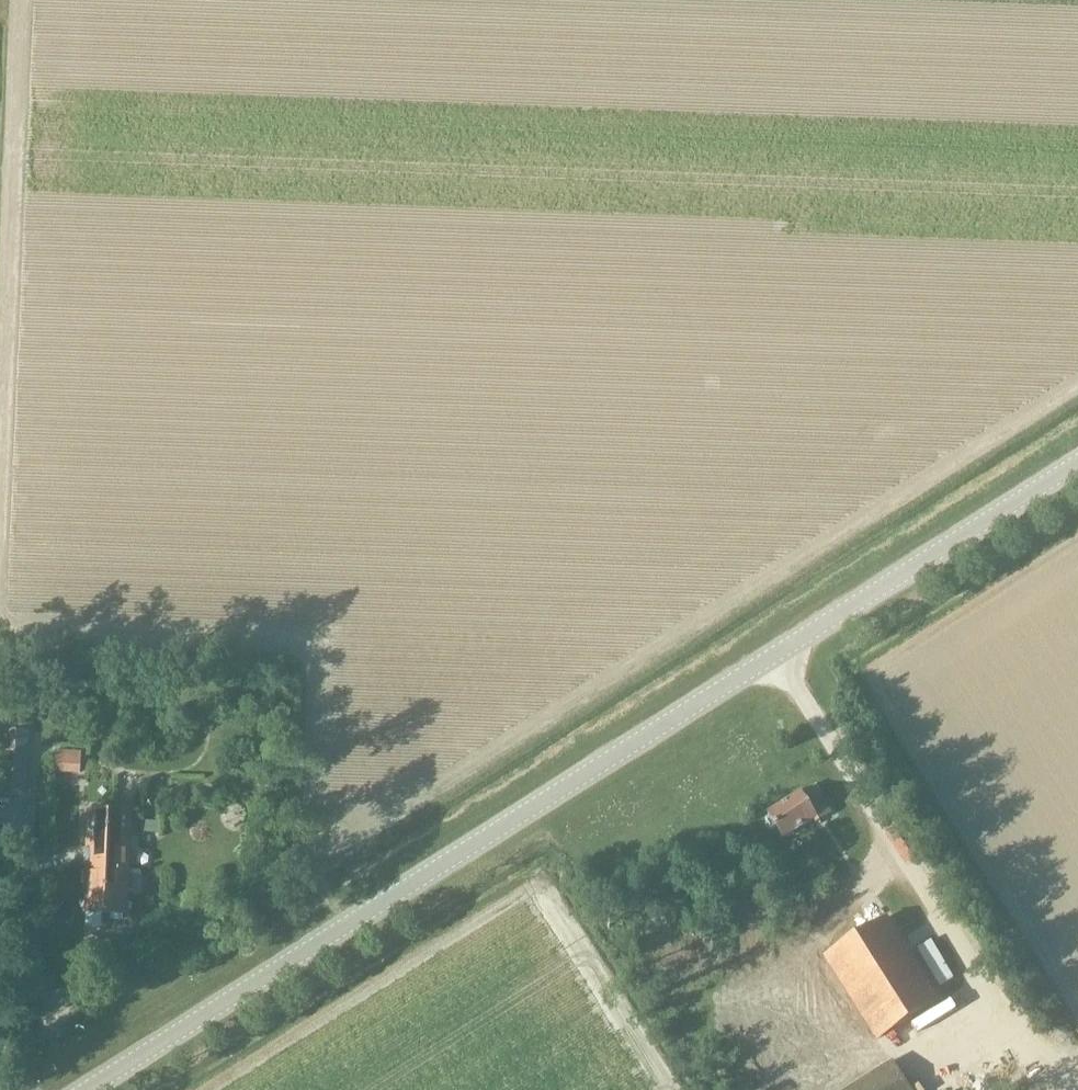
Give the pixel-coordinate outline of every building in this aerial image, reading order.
[(855,730),(862,727),(856,717),(850,721),(855,730)] [(54,753),(55,772),(79,771),(78,752),(54,753)] [(833,817),(824,804),(813,786),(801,793),(767,814),(783,839),(813,819),(817,826),(833,817)] [(84,869),(85,869),(83,915),(127,916),(131,813),(87,811),(86,851),(85,851),(84,869)] [(876,1040),(938,1001),(886,918),(824,957),(876,1040)] [(891,1060),(844,1089),(910,1089),(891,1060)]
